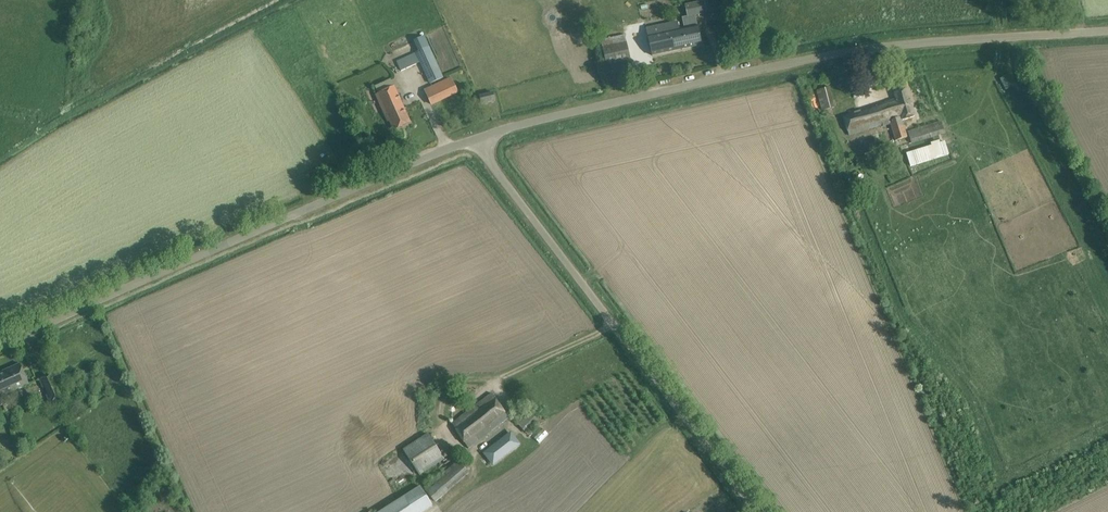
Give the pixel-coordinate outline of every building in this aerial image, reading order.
[(687,28),(691,47),(702,44),(695,15),(706,13),(704,1),(686,5),(688,16),(682,17),(685,28),(687,28)] [(652,55),(691,47),(687,28),(685,28),(680,29),(678,21),(646,28),(652,55)] [(631,60),(628,49),(625,34),(601,40),(607,65),(631,60)] [(430,83),(441,78),(428,47),(397,61),(401,71),(421,62),(430,83)] [(458,92),(451,78),(425,90),(432,104),(458,92)] [(834,107),(832,97),(829,86),(817,90),(822,110),(834,107)] [(376,95),(382,108),(387,118),(388,117),(394,130),(410,122),(394,87),(376,95)] [(915,116),(910,99),(907,89),(894,92),(896,99),(843,116),(849,135),(890,122),(896,141),(907,137),(902,120),(915,116)] [(481,104),(495,101),(493,92),(480,96),(481,104)] [(911,143),(945,132),(941,121),(908,131),(911,143)] [(944,145),(910,158),(914,169),(948,156),(944,145)] [(3,405),(12,426),(16,424),(10,410),(12,409),(8,399),(6,394),(29,384),(20,363),(0,372),(0,398),(3,405)] [(63,398),(51,373),(41,377),(45,387),(47,386),(50,392),(48,393),(52,403),(63,398)] [(492,393),(483,400),(452,423),(471,447),(508,418),(492,393)] [(543,419),(530,406),(516,419),(516,422),(527,434),(543,419)] [(521,440),(513,430),(487,450),(495,460),(521,440)] [(445,459),(428,433),(404,449),(420,475),(445,459)] [(426,489),(437,501),(469,472),(458,460),(426,489)] [(378,511),(424,511),(433,507),(419,486),(378,511)]
